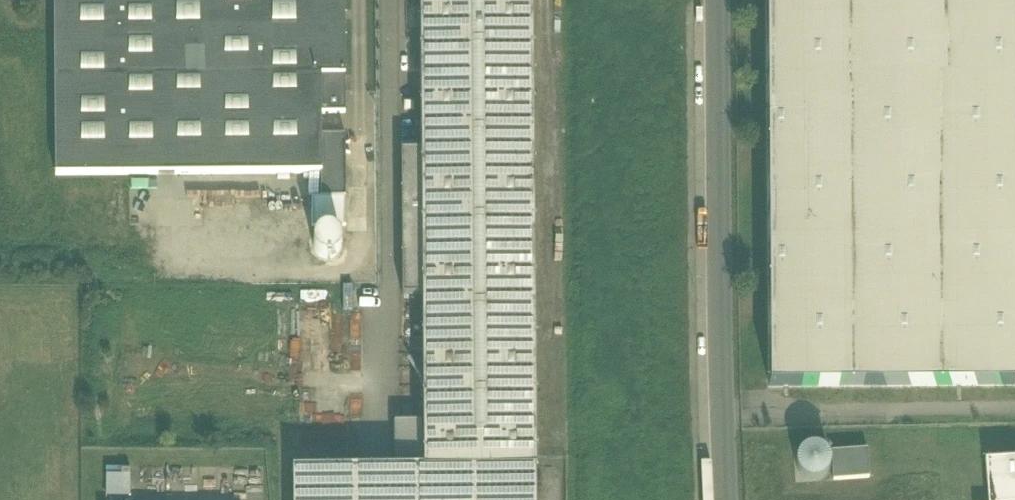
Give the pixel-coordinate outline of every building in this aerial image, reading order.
[(320,78),(320,0),(54,0),(55,177),(320,175),(321,175),(321,137),(321,115),(320,78)] [(320,78),(344,78),(344,0),(320,0),(320,78)] [(420,152),(421,296),(422,421),(423,470),(536,470),(533,0),(419,0),(420,152)] [(769,388),(1014,386),(1014,0),(766,0),(769,388)] [(321,115),(345,115),(344,78),(320,78),(321,115)] [(345,137),(321,137),(321,175),(320,175),(321,199),(345,198),(345,137)] [(421,296),(420,152),(401,152),(402,296),(421,296)] [(321,199),(312,199),(312,227),(346,227),(345,198),(321,199)] [(249,228),(250,220),(224,219),(223,236),(237,237),(238,228),(249,228)] [(312,239),(312,248),(315,255),(322,259),(330,260),(337,256),(342,249),(342,241),(339,234),(332,230),(324,229),(317,233),(312,239)] [(395,471),(423,470),(422,421),(394,421),(395,468),(395,471)] [(820,481),(824,478),(828,474),(830,469),(830,463),(829,458),(826,454),(822,450),(817,448),(811,448),(806,449),(801,452),(798,456),(796,461),(796,467),(797,472),(800,476),(804,480),(809,482),(814,482),(820,481)] [(831,453),(833,481),(870,479),(867,450),(831,453)] [(988,461),(991,499),(1014,499),(1014,459),(988,461)] [(536,470),(423,470),(395,471),(395,468),(292,468),(293,499),(536,499),(536,470)] [(107,494),(130,493),(129,473),(106,474),(107,494)]
